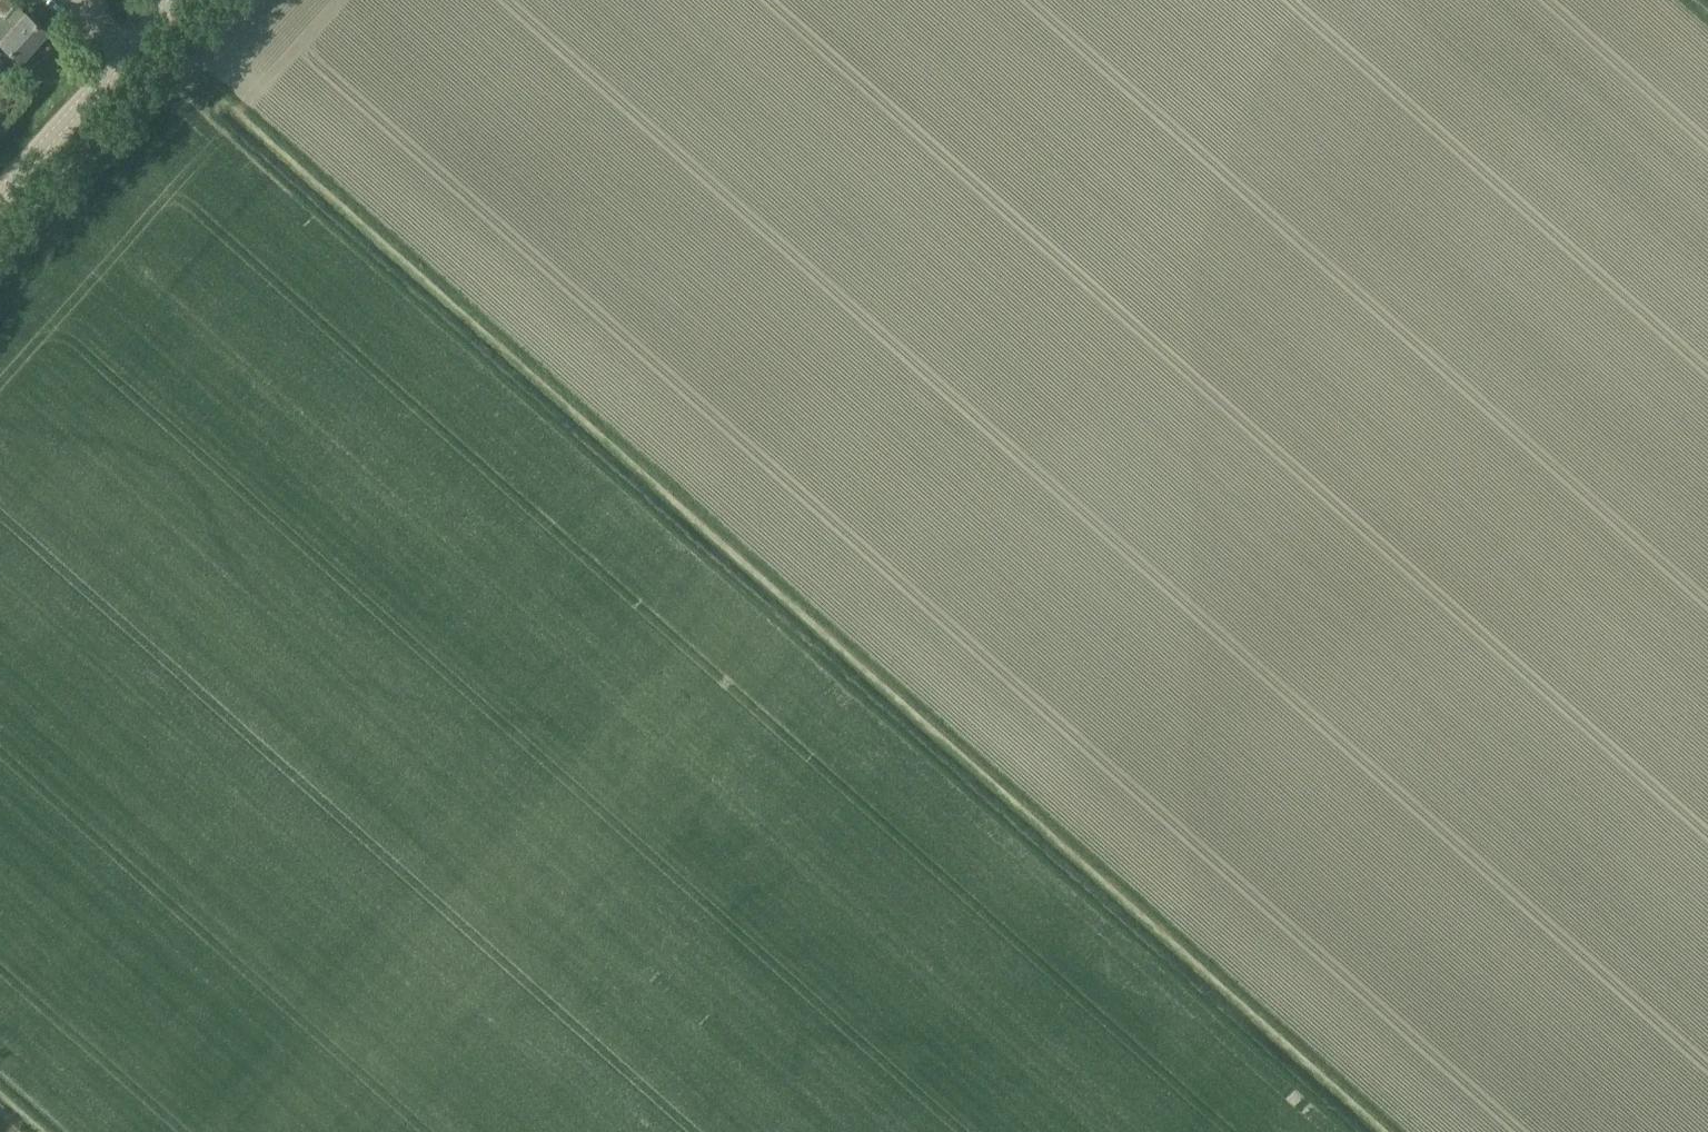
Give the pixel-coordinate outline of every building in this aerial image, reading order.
[(11,0),(0,0),(0,15),(2,17),(0,20),(0,39),(22,59),(47,31),(25,11),(24,13),(14,4),(15,3),(11,0)]
